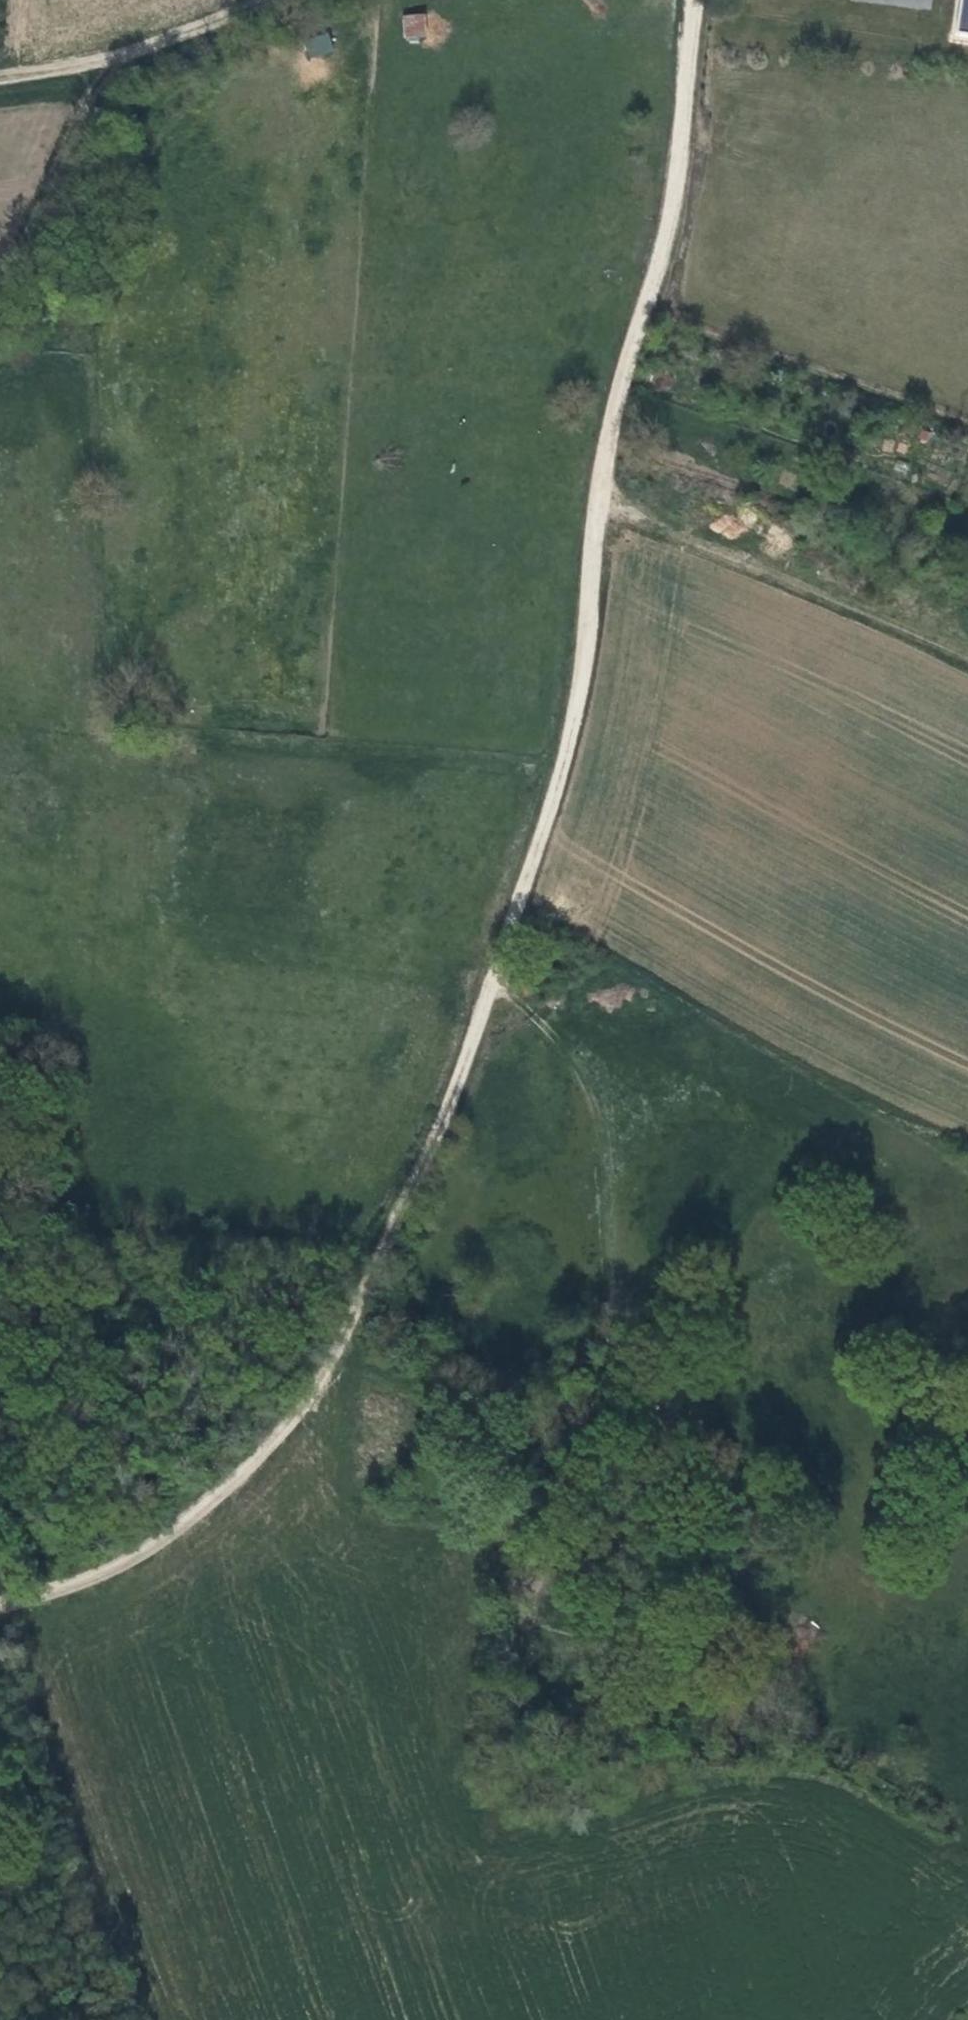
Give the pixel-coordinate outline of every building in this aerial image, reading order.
[(956,34),(967,36),(967,0),(961,0),(956,34)] [(401,15),(405,39),(428,36),(424,11),(401,15)] [(310,57),(333,50),(328,32),(304,40),(310,57)]
